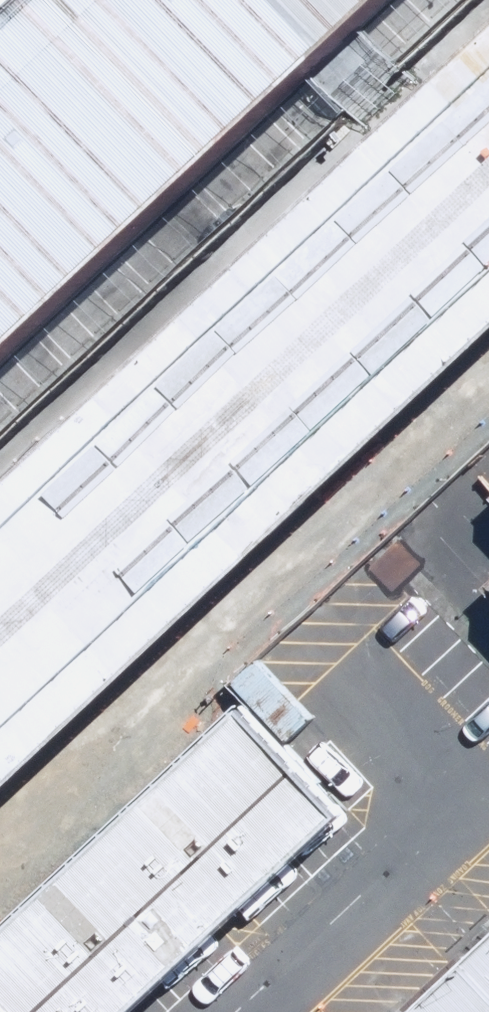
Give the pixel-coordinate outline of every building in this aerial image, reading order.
[(382,0),(0,0),(0,356),(382,0)] [(250,697),(0,935),(0,984),(27,1011),(121,1011),(346,798),(250,697)] [(406,1011),(488,1011),(488,933),(406,1011)]
